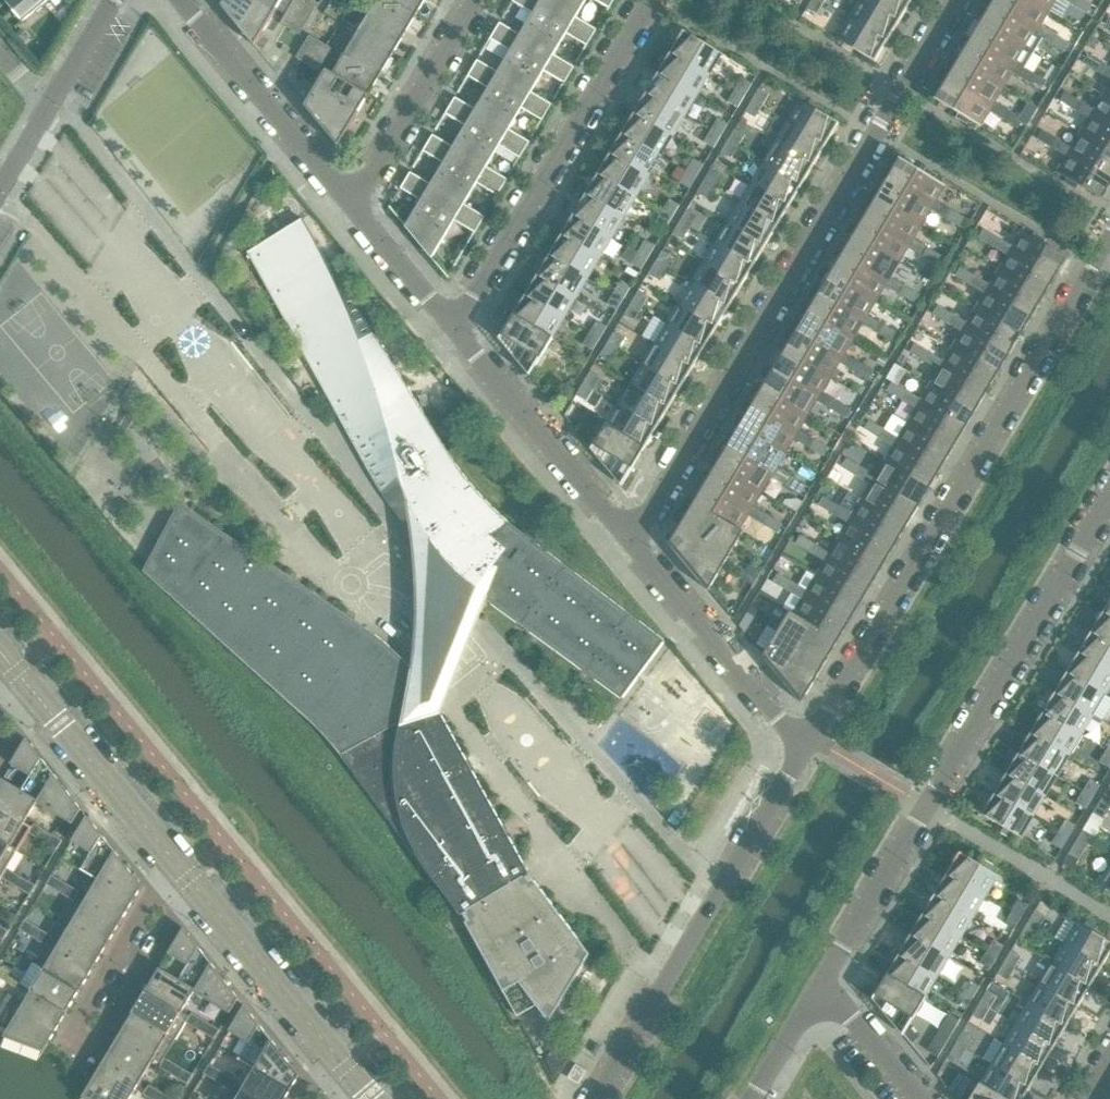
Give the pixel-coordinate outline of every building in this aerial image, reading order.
[(49,0),(6,0),(5,1),(23,22),(36,11),(37,12),(44,6),(43,5),(49,0)] [(283,0),(225,0),(222,6),(255,46),(283,0)] [(316,8),(302,0),(294,0),(280,23),(300,35),(316,8)] [(393,0),(377,0),(369,13),(405,35),(417,15),(393,0)] [(417,15),(426,0),(393,0),(417,15)] [(547,0),(513,0),(512,2),(514,2),(534,13),(521,35),(537,45),(560,7),(547,0)] [(560,7),(576,17),(587,0),(564,0),(560,7)] [(615,0),(596,0),(609,7),(608,8),(609,9),(615,0)] [(824,2),(820,0),(812,0),(807,8),(817,14),(824,2)] [(866,0),(863,0),(851,19),(888,41),(896,28),(895,27),(897,23),(898,24),(900,20),(866,0)] [(912,0),(866,0),(900,20),(908,8),(907,7),(909,3),(910,4),(912,0)] [(1032,0),(1002,0),(1000,3),(999,2),(997,5),(1037,29),(1040,25),(1049,10),(1032,0)] [(1049,10),(1055,0),(1032,0),(1049,10)] [(1084,0),(1075,0),(1072,5),(1088,14),(1090,9),(1093,5),(1084,0)] [(988,21),(986,24),(1033,53),(1042,38),(1050,43),(1055,34),(1040,25),(1037,29),(997,5),(997,6),(995,10),(996,10),(991,17),(993,18),(991,23),(988,21)] [(587,46),(597,30),(597,29),(596,28),(596,29),(576,17),(560,7),(537,45),(554,55),(567,33),(586,45),(586,46),(587,46)] [(405,35),(369,13),(357,34),(393,55),(405,35)] [(888,41),(851,19),(839,40),(844,43),(841,48),(851,54),(854,49),(875,62),(884,48),(883,48),(885,44),(886,44),(888,41)] [(515,82),(537,45),(521,35),(501,23),(500,22),(490,39),(491,40),(492,39),(511,51),(498,72),(515,82)] [(977,41),(974,43),(1014,67),(1017,63),(1024,68),(1033,53),(986,24),(985,25),(984,29),(986,30),(983,35),(982,34),(977,41)] [(721,53),(715,49),(718,45),(708,39),(705,43),(684,31),(681,35),(682,36),(680,40),(679,39),(671,52),(709,74),(721,53)] [(393,55),(357,34),(345,54),(381,76),(393,55)] [(1070,43),(1055,34),(1050,43),(1065,52),(1067,48),(1070,43)] [(319,72),(332,49),(310,35),(296,58),(319,72)] [(1014,67),(974,43),(972,48),(973,48),(969,55),(972,57),(969,62),(966,60),(964,63),(1003,87),(1012,72),(1027,81),(1032,73),(1024,68),(1017,63),(1014,67)] [(565,84),(575,67),(574,66),(573,66),(554,55),(537,45),(515,82),(532,92),(544,71),(564,82),(563,83),(565,84)] [(709,74),(671,52),(669,55),(670,56),(668,60),(667,59),(659,72),(696,94),(709,74)] [(381,76),(345,54),(333,74),(369,96),(381,76)] [(1086,58),(1083,63),(1098,72),(1103,63),(1088,54),(1086,58)] [(493,120),(515,82),(498,72),(479,61),(479,60),(478,60),(468,77),(469,77),(489,88),(476,110),(493,120)] [(1003,87),(964,63),(962,67),(964,69),(961,74),(959,72),(955,79),(952,82),(991,105),(994,101),(1003,87)] [(1098,72),(1109,79),(1109,67),(1103,63),(1098,72)] [(339,146),(369,96),(333,74),(327,70),(305,106),(339,146)] [(696,94),(659,72),(657,76),(658,76),(656,80),(655,80),(647,92),(684,115),(696,94)] [(1047,81),(1032,73),(1027,81),(1042,90),(1044,86),(1047,81)] [(745,96),(752,84),(742,78),(735,90),(745,96)] [(542,121),(553,104),(551,103),(551,104),(532,92),(515,82),(493,120),(509,129),(522,108),(542,120),(541,120),(542,121)] [(991,105),(952,82),(950,86),(951,86),(946,93),(948,94),(945,99),(943,97),(940,102),(959,113),(957,117),(968,124),(970,120),(980,126),(989,110),(1004,119),(1009,111),(994,101),(991,105)] [(763,106),(770,94),(759,88),(753,100),(763,106)] [(738,108),(745,96),(735,90),(728,102),(738,108)] [(684,115),(647,92),(645,96),(646,97),(644,100),(643,100),(635,112),(672,135),(684,115)] [(1063,97),(1060,101),(1075,110),(1080,101),(1065,92),(1063,97)] [(1093,114),(1109,125),(1109,99),(1104,95),(1096,110),(1093,114)] [(470,157),(493,120),(476,110),(457,98),(455,97),(445,114),(447,115),(447,114),(466,126),(454,147),(470,157)] [(755,118),(763,106),(753,100),(745,112),(755,118)] [(839,123),(818,110),(821,106),(811,100),(808,104),(802,101),(789,122),(826,144),(834,132),(833,131),(835,127),(836,128),(839,123)] [(1075,110),(1090,119),(1082,133),(1109,150),(1109,125),(1093,114),(1096,110),(1080,101),(1075,110)] [(1009,111),(1004,119),(1019,128),(1022,124),(1024,120),(1009,111)] [(672,135),(635,112),(633,116),(634,117),(632,121),(631,120),(623,133),(660,155),(672,135)] [(721,136),(728,124),(718,118),(711,130),(721,136)] [(520,159),(530,141),(529,141),(509,129),(493,120),(470,157),(487,167),(500,145),(519,157),(519,158),(520,159)] [(826,144),(789,122),(777,142),(814,164),(822,152),(821,151),(823,147),(824,148),(826,144)] [(739,146),(746,135),(736,129),(729,140),(739,146)] [(714,148),(721,136),(711,130),(704,142),(714,148)] [(1040,135),(1038,139),(1053,148),(1058,139),(1043,130),(1040,135)] [(660,155),(623,133),(621,136),(622,137),(620,141),(618,140),(611,153),(648,175),(660,155)] [(1070,153),(1109,176),(1109,150),(1082,133),(1073,148),(1070,153)] [(470,157),(454,147),(434,135),(433,134),(423,151),(424,152),(425,151),(444,163),(431,184),(448,194),(470,157)] [(1053,148),(1068,157),(1058,173),(1068,179),(1065,182),(1076,189),(1079,185),(1098,197),(1101,192),(1098,190),(1101,186),(1103,187),(1107,180),(1108,180),(1109,177),(1109,176),(1070,153),(1073,148),(1058,139),(1053,148)] [(732,158),(739,146),(729,140),(722,152),(732,158)] [(814,164),(777,142),(765,162),(802,185),(810,172),(809,171),(811,168),(812,168),(814,164)] [(648,175),(611,153),(609,156),(610,157),(608,161),(606,160),(599,173),(636,195),(648,175)] [(498,196),(508,179),(507,178),(506,178),(487,167),(470,157),(448,194),(465,204),(477,183),(497,194),(496,195),(498,196)] [(697,177),(704,165),(694,159),(687,170),(697,177)] [(945,184),(935,179),(938,175),(926,168),(924,172),(904,160),(902,166),(904,167),(901,172),(900,171),(895,178),(895,177),(892,181),(932,204),(935,200),(945,184)] [(802,185),(765,162),(753,183),(790,205),(798,192),(797,191),(799,188),(800,188),(802,185)] [(715,187),(722,175),(712,169),(705,181),(715,187)] [(690,188),(697,177),(687,170),(680,182),(690,188)] [(419,243),(448,194),(431,184),(412,173),(412,172),(411,172),(401,189),(402,190),(402,189),(422,200),(406,227),(419,243)] [(636,195),(599,173),(597,177),(598,177),(595,181),(594,180),(587,193),(624,216),(636,195)] [(708,199),(715,187),(705,181),(698,193),(708,199)] [(932,204),(892,181),(891,185),(887,192),(889,193),(886,198),(884,196),(881,200),(921,224),(930,209),(945,218),(950,209),(935,200),(932,204)] [(790,205),(753,183),(741,203),(778,225),(786,213),(785,212),(787,208),(788,209),(790,205)] [(624,216),(587,193),(584,197),(585,198),(583,202),(582,201),(574,214),(612,236),(624,216)] [(432,258),(444,239),(455,220),(475,232),(474,233),(475,233),(485,216),(484,215),(484,216),(465,204),(448,194),(419,243),(432,258)] [(674,217),(680,205),(670,199),(663,211),(674,217)] [(921,224),(881,200),(879,204),(882,205),(879,210),(877,209),(873,216),(872,216),(869,219),(910,242),(912,239),(921,224)] [(778,225),(741,203),(729,223),(766,245),(774,233),(773,232),(775,228),(776,229),(778,225)] [(248,229),(257,214),(249,209),(240,224),(248,229)] [(963,222),(965,218),(950,209),(945,218),(960,227),(963,222)] [(691,227),(698,216),(688,210),(681,221),(691,227)] [(667,228),(674,217),(663,211),(657,222),(667,228)] [(612,236),(574,214),(572,217),(573,218),(571,222),(570,221),(562,234),(600,256),(612,236)] [(302,218),(248,252),(328,396),(340,418),(365,463),(377,485),(391,507),(407,527),(414,535),(424,546),(442,564),(461,581),(475,592),(484,598),(487,601),(622,699),(666,641),(522,532),(518,529),(500,514),(484,498),(469,481),(455,462),(448,451),(447,450),(429,421),(412,394),(302,218)] [(910,242),(869,219),(868,223),(864,230),(866,231),(863,236),(861,235),(858,238),(898,262),(907,247),(922,256),(927,248),(912,239),(910,242)] [(684,239),(691,227),(681,221),(674,233),(684,239)] [(766,245),(729,223),(717,243),(754,265),(762,253),(761,252),(763,248),(764,249),(766,245)] [(994,247),(999,238),(984,229),(981,233),(979,238),(994,247)] [(1063,255),(1044,244),(1047,239),(1035,232),(1033,237),(1023,231),(1014,247),(1012,252),(1051,276),(1053,271),(1052,271),(1056,264),(1055,263),(1058,258),(1060,260),(1063,255)] [(600,256),(562,234),(560,238),(561,238),(559,242),(558,241),(550,254),(588,277),(600,256)] [(898,262),(858,238),(857,242),(859,243),(856,248),(854,247),(850,254),(849,254),(847,257),(887,281),(889,277),(898,262)] [(1051,276),(1012,252),(1014,247),(999,238),(994,247),(1009,255),(1000,270),(1040,295),(1042,290),(1039,289),(1042,284),(1044,285),(1048,278),(1049,279),(1051,276)] [(650,257),(657,245),(647,239),(640,251),(650,257)] [(754,265),(717,243),(705,263),(742,286),(750,273),(748,272),(751,268),(752,269),(754,265)] [(942,256),(927,248),(922,256),(937,265),(940,261),(942,256)] [(667,267),(674,256),(664,250),(657,261),(667,267)] [(643,269),(650,257),(640,251),(633,263),(643,269)] [(588,277),(550,254),(548,258),(549,258),(547,262),(546,262),(538,274),(576,297),(588,277)] [(887,281),(847,257),(845,261),(846,261),(841,268),(843,269),(841,274),(838,273),(835,276),(875,300),(884,285),(899,294),(905,286),(889,277),(887,281)] [(660,279),(667,267),(657,261),(650,273),(660,279)] [(742,286),(705,263),(693,284),(730,306),(737,294),(736,293),(738,289),(740,290),(742,286)] [(971,285),(976,276),(961,267),(958,272),(956,276),(971,285)] [(1040,295),(1000,270),(991,285),(989,290),(1029,314),(1030,309),(1034,302),(1032,301),(1035,296),(1037,298),(1040,295)] [(576,297),(538,274),(536,278),(537,279),(535,282),(534,282),(526,294),(564,317),(576,297)] [(875,300),(835,276),(834,280),(836,281),(833,286),(831,285),(827,293),(826,292),(824,296),(864,319),(867,315),(875,300)] [(1029,314),(989,290),(991,285),(976,276),(971,285),(986,294),(977,309),(1017,333),(1019,329),(1016,327),(1019,322),(1021,324),(1025,317),(1026,317),(1029,314)] [(626,298),(633,286),(623,280),(616,292),(626,298)] [(730,306),(693,284),(681,304),(718,326),(725,314),(724,313),(726,309),(728,310),(730,306)] [(917,299),(920,294),(905,286),(899,294),(915,303),(917,299)] [(643,308),(650,296),(640,290),(633,302),(643,308)] [(619,309),(626,298),(616,292),(609,303),(619,309)] [(564,317),(526,294),(524,298),(525,299),(523,303),(522,302),(514,315),(552,337),(564,317)] [(864,319),(824,296),(822,300),(823,300),(818,307),(820,308),(818,313),(815,311),(812,314),(853,338),(862,323),(877,332),(882,324),(867,315),(864,319)] [(636,320),(643,308),(633,302),(626,314),(636,320)] [(718,326),(681,304),(669,324),(706,346),(713,334),(712,333),(714,329),(715,330),(718,326)] [(953,314),(938,305),(936,309),(933,314),(948,323),(953,314)] [(1017,333),(977,309),(968,323),(966,328),(1006,352),(1007,348),(1007,347),(1011,340),(1009,339),(1012,335),(1015,336),(1017,333)] [(853,338),(812,314),(811,318),(813,320),(810,325),(808,323),(804,331),(803,330),(801,334),(841,357),(844,353),(853,338)] [(1006,352),(966,328),(968,323),(953,314),(948,323),(963,332),(954,347),(994,371),(996,367),(994,365),(996,361),(998,362),(1002,355),(1003,355),(1006,352)] [(544,351),(552,337),(514,315),(512,318),(513,319),(511,323),(510,322),(500,338),(531,375),(545,351),(544,351)] [(601,338),(607,327),(597,321),(591,332),(601,338)] [(706,346),(669,324),(657,344),(694,366),(701,354),(700,353),(702,350),(703,350),(706,346)] [(897,333),(882,324),(877,332),(892,341),(894,337),(897,333)] [(618,349),(625,337),(615,331),(607,343),(618,349)] [(593,350),(601,338),(591,332),(583,345),(593,350)] [(841,357),(801,334),(799,338),(800,338),(796,345),(797,346),(795,351),(792,349),(790,353),(830,376),(838,362),(853,371),(859,362),(844,353),(841,357)] [(610,361),(618,349),(607,343),(600,355),(610,361)] [(930,353),(915,343),(913,348),(910,352),(925,361),(930,353)] [(694,366),(657,344),(645,364),(682,387),(689,374),(688,374),(690,370),(691,370),(694,366)] [(994,371),(954,347),(945,362),(943,366),(983,390),(985,386),(984,386),(988,379),(986,377),(989,373),(992,374),(994,371)] [(830,376),(790,353),(788,357),(790,358),(788,363),(786,362),(781,369),(778,372),(818,395),(821,391),(830,376)] [(983,390),(943,366),(945,362),(930,353),(925,361),(940,370),(931,385),(971,409),(973,405),(971,403),(974,399),(976,400),(980,393),(983,390)] [(874,371),(859,362),(853,371),(869,380),(871,375),(874,371)] [(682,387),(645,364),(633,385),(670,407),(677,394),(676,394),(678,390),(679,391),(682,387)] [(591,371),(584,383),(594,389),(597,391),(604,379),(601,377),(591,371)] [(818,395),(778,372),(777,376),(773,383),(775,384),(772,389),(770,388),(767,391),(807,415),(816,400),(831,408),(836,399),(821,391),(818,395)] [(908,391),(892,382),(890,386),(887,391),(902,400),(908,391)] [(451,383),(438,391),(446,403),(458,395),(451,383)] [(584,383),(577,395),(587,401),(594,389),(584,383)] [(670,407),(633,385),(620,405),(658,427),(665,415),(664,414),(666,410),(667,411),(670,407)] [(971,409),(931,385),(923,400),(920,404),(960,428),(962,424),(961,424),(965,417),(963,416),(966,411),(969,413),(971,409)] [(594,389),(587,401),(595,406),(602,394),(597,391),(594,389)] [(807,415),(767,391),(765,395),(768,396),(765,401),(763,400),(759,407),(758,407),(755,410),(795,434),(798,430),(807,415)] [(960,428),(920,404),(923,400),(908,391),(902,400),(918,409),(909,423),(949,447),(950,443),(948,442),(951,437),(953,438),(957,431),(957,432),(960,428)] [(849,413),(852,408),(836,399),(831,408),(846,417),(849,413)] [(658,427),(620,405),(608,425),(646,447),(653,435),(652,434),(654,430),(655,431),(658,427)] [(795,434),(755,410),(754,414),(750,421),(752,422),(749,427),(747,426),(744,429),(784,452),(793,439),(808,447),(813,439),(798,430),(795,434)] [(885,429),(870,420),(867,424),(864,429),(880,438),(885,429)] [(949,447),(909,423),(900,438),(898,443),(937,467),(939,463),(939,462),(943,455),(941,454),(943,449),(946,451),(949,447)] [(623,486),(641,455),(640,454),(642,451),(643,451),(646,447),(608,425),(600,439),(599,438),(592,449),(623,486)] [(784,452),(744,429),(742,433),(745,434),(742,439),(740,438),(736,446),(735,445),(733,448),(773,472),(775,468),(784,452)] [(937,467),(898,443),(900,438),(885,429),(880,438),(895,447),(886,462),(926,486),(928,482),(925,480),(928,475),(930,477),(934,470),(935,470),(937,467)] [(828,447),(813,439),(808,447),(823,456),(826,452),(828,447)] [(773,472),(733,448),(732,449),(731,453),(727,460),(729,461),(726,466),(724,464),(721,468),(761,491),(770,476),(785,485),(790,476),(775,468),(773,472)] [(862,467),(847,458),(844,463),(842,467),(857,476),(862,467)] [(926,486),(886,462),(877,476),(875,481),(915,505),(916,501),(916,500),(920,493),(918,492),(921,488),(923,489),(926,486)] [(915,505),(875,481),(877,476),(862,467),(857,476),(872,485),(863,500),(903,524),(905,520),(902,518),(905,514),(907,515),(911,508),(912,508),(915,505)] [(761,491),(721,468),(720,472),(722,473),(719,478),(717,476),(713,484),(712,484),(709,487),(750,510),(752,506),(761,491)] [(806,486),(790,476),(785,485),(801,494),(803,490),(806,486)] [(750,510),(709,487),(708,491),(709,491),(705,498),(706,499),(703,504),(701,502),(698,506),(738,529),(739,528),(747,515),(762,524),(767,515),(752,506),(750,510)] [(839,506),(824,496),(821,501),(819,505),(834,514),(839,506)] [(903,524),(863,500),(854,515),(852,519),(892,543),(893,539),(897,532),(895,530),(898,526),(900,527),(903,524)] [(146,566),(144,571),(174,598),(191,614),(307,718),(313,724),(328,739),(341,755),(443,891),(446,895),(461,915),(463,913),(468,921),(466,922),(518,1016),(537,1005),(549,1022),(558,1007),(590,954),(540,887),(537,887),(528,875),(530,874),(524,864),(444,719),(441,713),(432,696),(421,681),(413,670),(410,666),(396,652),(382,640),(367,629),(355,621),(182,504),(180,503),(162,536),(146,566)] [(738,529),(698,506),(697,510),(699,511),(696,516),(694,515),(689,524),(733,550),(744,531),(739,528),(738,529)] [(892,543),(852,519),(854,515),(839,506),(834,514),(849,523),(840,538),(880,562),(882,558),(880,556),(882,552),(884,553),(889,546),(892,543)] [(783,524),(767,515),(762,524),(778,533),(780,528),(783,524)] [(733,550),(689,524),(683,521),(670,544),(709,591),(733,550)] [(424,546),(414,535),(416,558),(417,581),(418,605),(416,627),(414,656),(412,669),(421,681),(432,696),(440,711),(484,598),(475,592),(461,581),(442,564),(424,546)] [(816,544),(801,535),(798,539),(796,544),(811,553),(816,544)] [(880,562),(840,538),(831,553),(829,557),(869,581),(870,577),(874,570),(872,569),(875,564),(877,566),(880,562)] [(869,581),(829,557),(831,553),(816,544),(811,553),(826,562),(817,577),(857,600),(859,596),(857,595),(859,590),(861,591),(865,584),(866,585),(869,581)] [(793,582),(778,573),(776,577),(773,582),(788,591),(793,582)] [(857,600),(817,577),(809,591),(806,596),(846,620),(848,616),(847,615),(851,608),(849,607),(852,602),(855,604),(857,600)] [(846,620),(806,596),(809,591),(793,582),(788,591),(804,600),(796,614),(795,615),(835,639),(836,635),(834,633),(837,629),(839,630),(843,623),(846,620)] [(764,614),(751,606),(747,612),(760,620),(764,614)] [(835,639),(795,615),(796,614),(790,610),(778,630),(823,658),(825,654),(824,653),(829,646),(827,645),(829,641),(832,642),(835,639)] [(1104,611),(1101,615),(1103,615),(1100,619),(1099,619),(1092,631),(1109,642),(1109,615),(1104,611)] [(823,658),(778,630),(763,656),(802,703),(817,678),(810,674),(814,667),(816,668),(820,661),(821,661),(823,658)] [(1092,631),(1090,635),(1091,636),(1088,639),(1087,639),(1080,651),(1109,669),(1109,642),(1092,631)] [(1080,651),(1077,655),(1079,656),(1076,660),(1075,659),(1068,672),(1105,694),(1109,685),(1109,669),(1080,651)] [(1105,694),(1068,672),(1065,675),(1067,676),(1064,680),(1063,679),(1055,692),(1092,714),(1105,694)] [(1092,714),(1055,692),(1053,696),(1054,696),(1052,700),(1051,700),(1043,712),(1080,734),(1092,714)] [(1080,734),(1043,712),(1041,716),(1042,717),(1040,721),(1039,720),(1031,732),(1068,755),(1080,734)] [(1068,755),(1031,732),(1029,736),(1030,737),(1028,741),(1027,740),(1019,753),(1056,775),(1068,755)] [(82,809),(26,739),(11,764),(30,776),(22,790),(21,791),(38,801),(37,802),(73,824),(82,809)] [(1107,750),(1100,762),(1109,768),(1109,752),(1107,750)] [(1056,775),(1019,753),(1017,756),(1018,757),(1016,761),(1015,760),(1007,773),(1044,795),(1056,775)] [(1044,795),(1007,773),(1005,777),(1006,777),(1004,781),(1003,780),(995,793),(1032,815),(1044,795)] [(21,791),(22,790),(3,778),(0,783),(0,809),(24,824),(25,823),(37,802),(38,801),(21,791)] [(1094,797),(1101,785),(1090,779),(1083,791),(1094,797)] [(1108,789),(1101,801),(1109,807),(1109,791),(1108,789)] [(1086,809),(1094,797),(1083,791),(1076,803),(1086,809)] [(1019,836),(1032,815),(995,793),(993,797),(994,797),(991,801),(990,801),(982,814),(1004,827),(1001,832),(1011,838),(1014,833),(1019,836)] [(1109,808),(1109,807),(1101,801),(1093,813),(1104,819),(1109,808)] [(685,814),(676,808),(668,820),(677,825),(685,814)] [(25,823),(24,824),(0,809),(0,839),(19,851),(29,833),(32,827),(25,823)] [(143,886),(87,816),(72,841),(91,853),(81,870),(98,880),(98,878),(134,900),(143,886)] [(1069,837),(1076,826),(1066,819),(1059,831),(1069,837)] [(48,838),(51,833),(35,823),(32,827),(29,833),(41,840),(44,835),(48,838)] [(1087,848),(1094,836),(1083,830),(1076,841),(1087,848)] [(1062,849),(1069,837),(1059,831),(1052,843),(1062,849)] [(63,840),(51,833),(48,838),(44,835),(41,840),(57,850),(63,840)] [(0,839),(0,864),(1,862),(9,867),(19,851),(0,839)] [(1074,869),(1087,848),(1076,841),(1064,863),(1074,869)] [(998,874),(992,871),(994,866),(984,860),(982,864),(960,852),(957,856),(959,857),(956,861),(955,860),(948,873),(985,895),(998,874)] [(21,883),(24,878),(8,868),(2,878),(14,885),(17,880),(21,883)] [(1101,885),(1106,889),(1103,893),(1109,897),(1109,870),(1101,885)] [(985,895),(948,873),(945,877),(947,877),(944,881),(943,881),(936,893),(973,916),(985,895)] [(66,889),(69,885),(52,875),(47,884),(58,891),(61,887),(66,889)] [(36,885),(24,878),(21,883),(17,880),(14,885),(30,895),(36,885)] [(121,922),(134,900),(98,878),(98,880),(85,901),(121,922)] [(80,892),(69,885),(66,889),(61,887),(58,891),(75,901),(80,892)] [(973,916),(936,893),(933,897),(934,898),(932,901),(931,901),(924,913),(961,936),(973,916)] [(1022,917),(1029,905),(1018,900),(1012,911),(1022,917)] [(108,945),(121,922),(85,901),(72,923),(108,945)] [(1039,927),(1046,916),(1036,910),(1029,921),(1039,927)] [(1014,929),(1022,917),(1012,911),(1004,923),(1014,929)] [(961,936),(924,913),(921,917),(922,918),(920,922),(919,921),(912,934),(949,956),(961,936)] [(39,934),(42,929),(25,920),(20,929),(32,936),(34,932),(39,934)] [(1032,939),(1039,927),(1029,921),(1022,933),(1032,939)] [(1094,932),(1097,927),(1087,921),(1084,926),(1078,922),(1066,943),(1103,966),(1109,954),(1109,953),(1109,952),(1109,951),(1109,941),(1094,932)] [(94,967),(108,945),(72,923),(58,946),(94,967)] [(0,925),(0,938),(3,940),(9,931),(0,925)] [(239,998),(184,928),(169,953),(188,965),(179,979),(179,980),(195,990),(194,991),(230,1013),(239,998)] [(54,937),(42,929),(39,934),(34,932),(32,936),(48,946),(54,937)] [(949,956),(912,934),(909,937),(910,938),(908,942),(907,941),(899,954),(937,976),(949,956)] [(998,958),(1005,946),(994,940),(987,951),(998,958)] [(1103,966),(1066,943),(1053,963),(1091,986),(1098,973),(1097,973),(1100,969),(1101,969),(1103,966)] [(81,990),(94,967),(58,946),(45,968),(81,990)] [(1015,968),(1022,956),(1012,950),(1005,962),(1015,968)] [(990,969),(998,958),(987,951),(980,963),(990,969)] [(937,976),(899,954),(897,957),(898,958),(896,962),(895,961),(887,974),(925,997),(937,976)] [(1008,980),(1015,968),(1005,962),(998,974),(1008,980)] [(1091,986),(1053,963),(1041,984),(1079,1006),(1086,993),(1085,993),(1087,989),(1089,990),(1091,986)] [(15,974),(0,966),(0,978),(5,981),(8,976),(12,979),(15,974)] [(67,1012),(81,990),(45,968),(32,991),(67,1012)] [(195,990),(179,980),(179,979),(160,968),(146,991),(182,1013),(182,1011),(194,991),(195,990)] [(27,981),(15,974),(12,979),(8,976),(5,981),(21,991),(27,981)] [(917,1010),(925,997),(887,974),(885,978),(886,978),(884,982),(883,982),(873,998),(911,1044),(918,1038),(909,1026),(918,1011),(917,1010)] [(973,998),(980,986),(970,980),(963,992),(973,998)] [(1079,1006),(1041,984),(1029,1004),(1067,1026),(1074,1014),(1073,1013),(1075,1009),(1077,1010),(1079,1006)] [(44,1052),(67,1012),(32,991),(4,1036),(44,1052)] [(190,1016),(182,1011),(182,1013),(146,991),(132,1014),(175,1039),(190,1016)] [(991,1008),(998,997),(988,991),(981,1002),(991,1008)] [(966,1010),(973,998),(963,992),(956,1004),(966,1010)] [(984,1020),(991,1008),(981,1002),(974,1014),(984,1020)] [(1067,1026),(1029,1004),(1017,1024),(1055,1046),(1062,1034),(1061,1033),(1063,1029),(1064,1030),(1067,1026)] [(300,1075),(276,1046),(244,1005),(229,1031),(249,1042),(239,1059),(255,1069),(256,1068),(292,1089),(300,1075)] [(206,1027),(208,1022),(192,1013),(187,1022),(198,1029),(201,1024),(206,1027)] [(175,1039),(132,1014),(119,1036),(155,1058),(154,1058),(161,1063),(175,1039)] [(938,1057),(960,1020),(950,1014),(928,1051),(938,1057)] [(220,1030),(208,1022),(206,1027),(201,1024),(198,1029),(215,1039),(220,1030)] [(1055,1046),(1017,1024),(1005,1044),(1043,1067),(1050,1054),(1049,1053),(1051,1050),(1052,1050),(1055,1046)] [(967,1049),(974,1037),(964,1031),(957,1042),(967,1049)] [(154,1058),(155,1058),(119,1036),(106,1059),(141,1080),(154,1058)] [(570,1050),(556,1042),(545,1060),(555,1077),(570,1050)] [(960,1061),(967,1049),(957,1042),(949,1055),(960,1061)] [(1043,1067),(1005,1044),(993,1064),(1031,1087),(1038,1074),(1037,1074),(1039,1070),(1040,1070),(1043,1067)] [(179,1072),(182,1067),(165,1058),(160,1067),(172,1074),(174,1069),(179,1072)] [(141,1080),(106,1059),(83,1097),(85,1098),(130,1098),(141,1080)] [(223,1078),(226,1074),(210,1064),(204,1073),(216,1080),(219,1076),(223,1078)] [(587,1070),(576,1064),(568,1077),(579,1084),(587,1070)] [(993,1064),(981,1085),(1005,1098),(1023,1098),(1026,1094),(1025,1094),(1027,1090),(1028,1091),(1031,1087),(993,1064)] [(194,1074),(182,1067),(179,1072),(174,1069),(172,1074),(188,1084),(194,1074)] [(292,1089),(256,1068),(255,1069),(243,1090),(258,1098),(286,1098),(292,1089)] [(238,1081),(226,1074),(223,1078),(219,1076),(216,1080),(232,1090),(235,1085),(238,1081)] [(149,1085),(144,1094),(152,1098),(173,1098),(149,1085)] [(243,1090),(235,1085),(232,1090),(227,1098),(258,1098),(243,1090)] [(981,1085),(973,1098),(971,1098),(1005,1098),(981,1085)]
